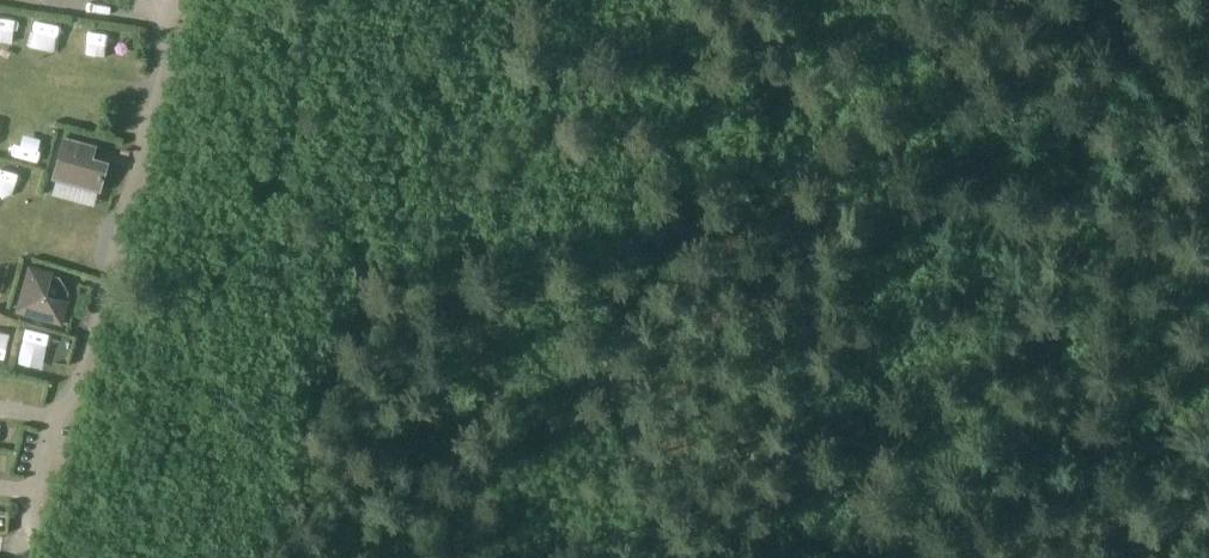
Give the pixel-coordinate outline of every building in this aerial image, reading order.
[(51,62),(56,37),(32,32),(27,57),(51,62)] [(50,179),(100,193),(109,162),(92,157),(96,146),(63,136),(50,179)] [(48,196),(46,210),(87,216),(89,202),(48,196)] [(13,312),(62,326),(69,300),(66,300),(68,293),(58,276),(51,274),(52,272),(27,265),(13,312)] [(16,346),(10,367),(36,375),(43,354),(16,346)]
